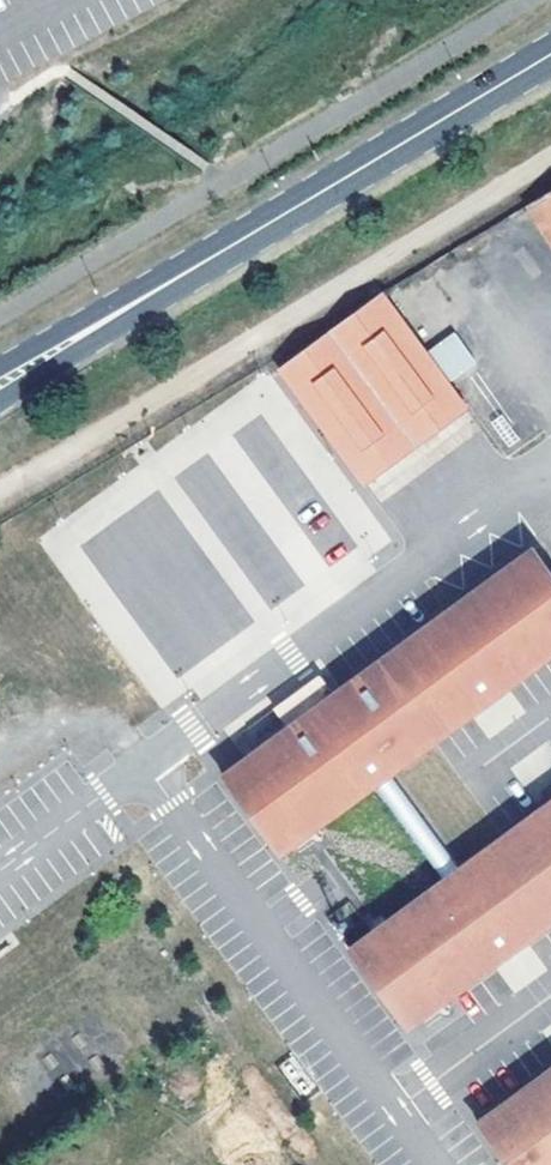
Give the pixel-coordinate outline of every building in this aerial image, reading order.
[(523,208),(550,246),(550,192),(523,208)] [(385,291),(278,367),(363,485),(469,406),(385,291)] [(221,772),(282,855),(550,659),(550,561),(536,541),(221,772)] [(350,947),(410,1031),(550,927),(550,799),(350,947)] [(468,1122),(500,1164),(550,1164),(550,1061),(468,1122)]
